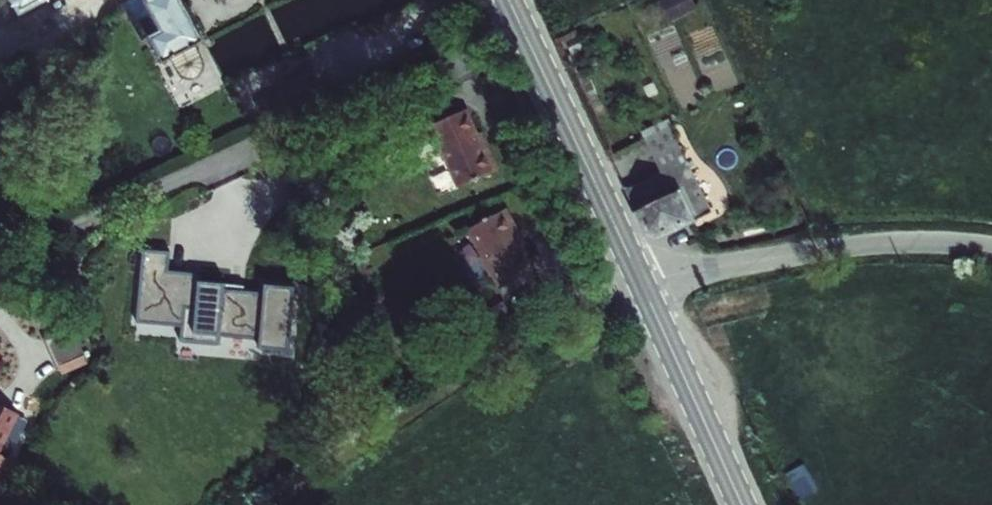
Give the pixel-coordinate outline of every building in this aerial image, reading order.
[(61,0),(10,0),(21,21),(61,0)] [(177,0),(152,0),(139,6),(158,43),(149,47),(163,76),(205,55),(177,0)] [(681,5),(654,17),(661,32),(688,20),(681,5)] [(645,138),(660,169),(696,152),(681,121),(645,138)] [(479,146),(445,161),(451,175),(449,176),(458,196),(460,195),(472,222),(511,205),(502,184),(497,186),(479,146)] [(672,233),(725,209),(696,152),(660,169),(662,173),(626,190),(649,240),(672,233)] [(531,265),(520,245),(483,266),(497,292),(495,293),(506,313),(508,312),(516,325),(549,306),(527,268),(531,265)] [(17,425),(0,416),(0,458),(17,425)]
